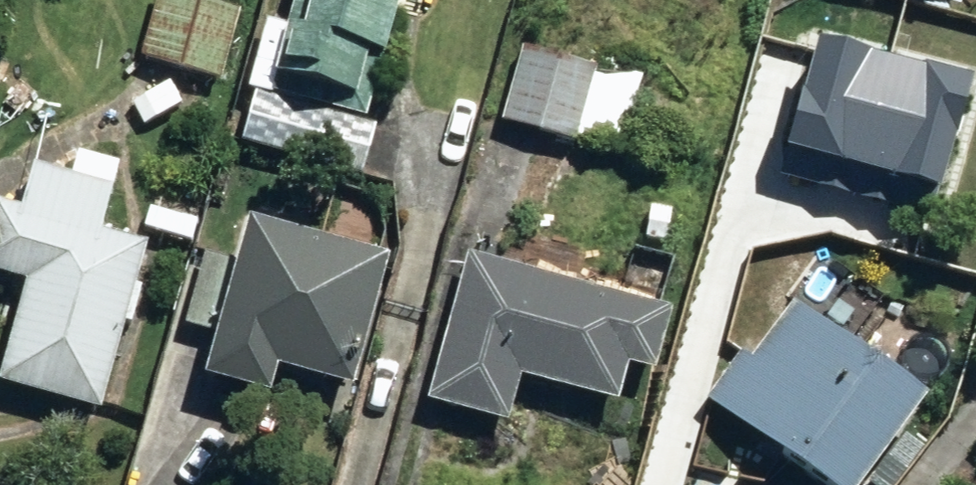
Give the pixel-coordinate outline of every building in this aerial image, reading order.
[(217,80),(236,10),(198,0),(154,0),(138,58),(217,80)] [(361,120),(392,0),(291,0),(267,95),(361,120)] [(499,121),(569,140),(569,135),(619,150),(635,88),(588,75),(590,66),(521,46),(499,121)] [(356,176),(368,126),(249,93),(235,144),(356,176)] [(95,413),(142,246),(96,232),(115,163),(71,152),(63,178),(30,169),(17,215),(0,209),(0,278),(22,284),(0,368),(0,386),(95,413)] [(200,382),(264,399),(271,370),(345,390),(381,258),(243,220),(200,382)] [(422,404),(500,426),(512,377),(613,404),(623,367),(649,374),(666,312),(461,256),(422,404)] [(818,484),(855,484),(918,402),(790,306),(748,361),(736,352),(701,398),(818,484)]
